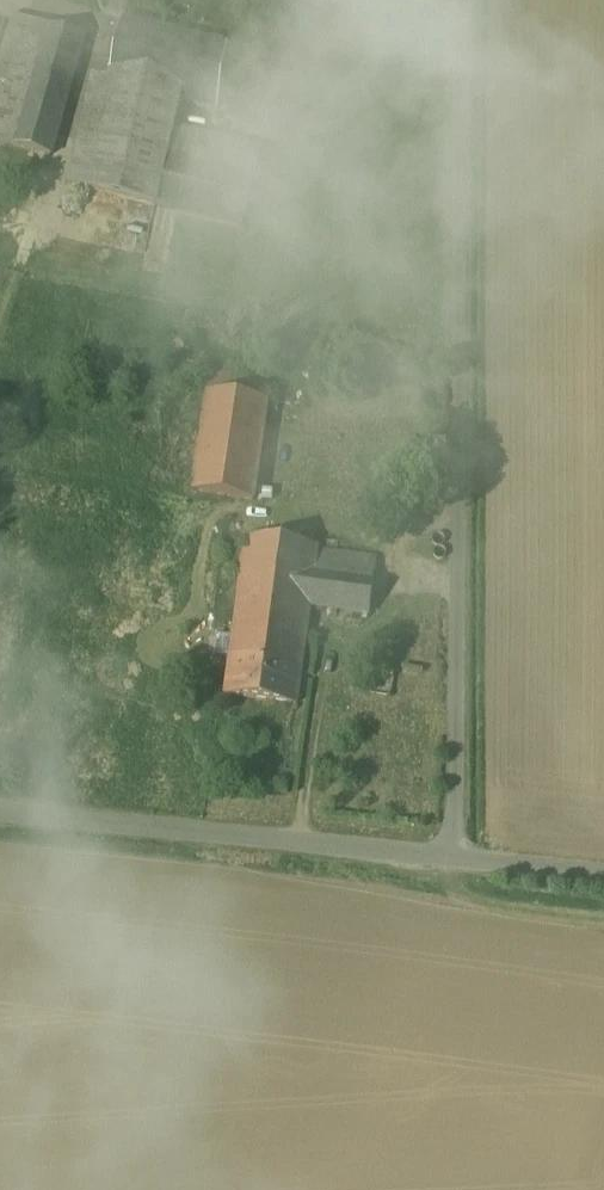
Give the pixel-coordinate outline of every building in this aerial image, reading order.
[(227,46),(123,20),(109,83),(178,101),(217,110),(227,46)] [(30,54),(5,144),(51,157),(85,37),(48,26),(40,56),(30,54)] [(178,101),(109,83),(101,123),(170,140),(172,129),(178,101)] [(170,140),(101,123),(92,167),(160,184),(170,140)] [(260,151),(172,129),(170,140),(160,184),(156,207),(242,227),(260,151)] [(160,184),(92,167),(87,190),(156,207),(160,184)] [(268,385),(213,376),(194,492),(249,501),(268,385)] [(317,548),(247,538),(239,596),(310,606),(369,615),(377,558),(317,550),(317,548)] [(310,606),(239,596),(234,639),(233,639),(225,695),(296,705),(310,606)]
